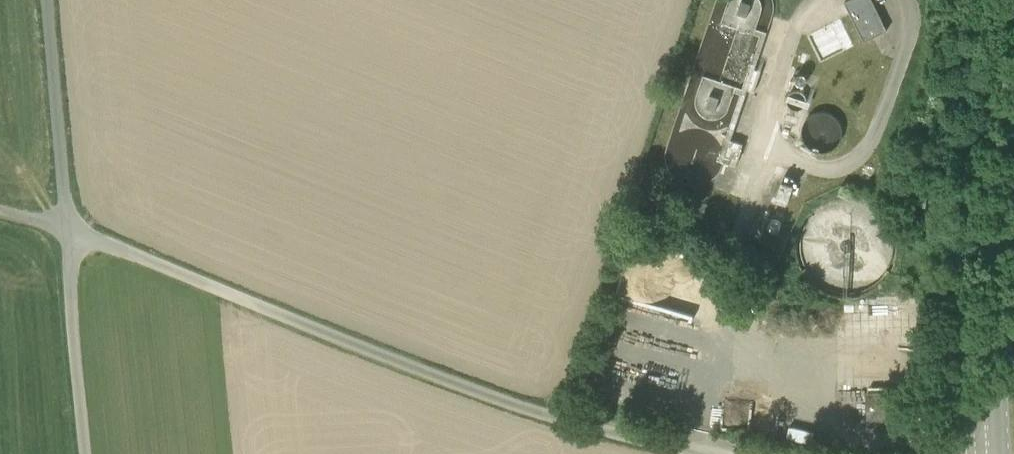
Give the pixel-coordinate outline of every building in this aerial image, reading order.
[(845,3),(865,43),(887,31),(872,0),(852,0),(845,3)] [(739,163),(746,142),(732,138),(725,158),(739,163)] [(927,198),(917,197),(916,206),(926,207),(927,198)] [(886,392),(866,392),(867,426),(887,426),(886,392)]
